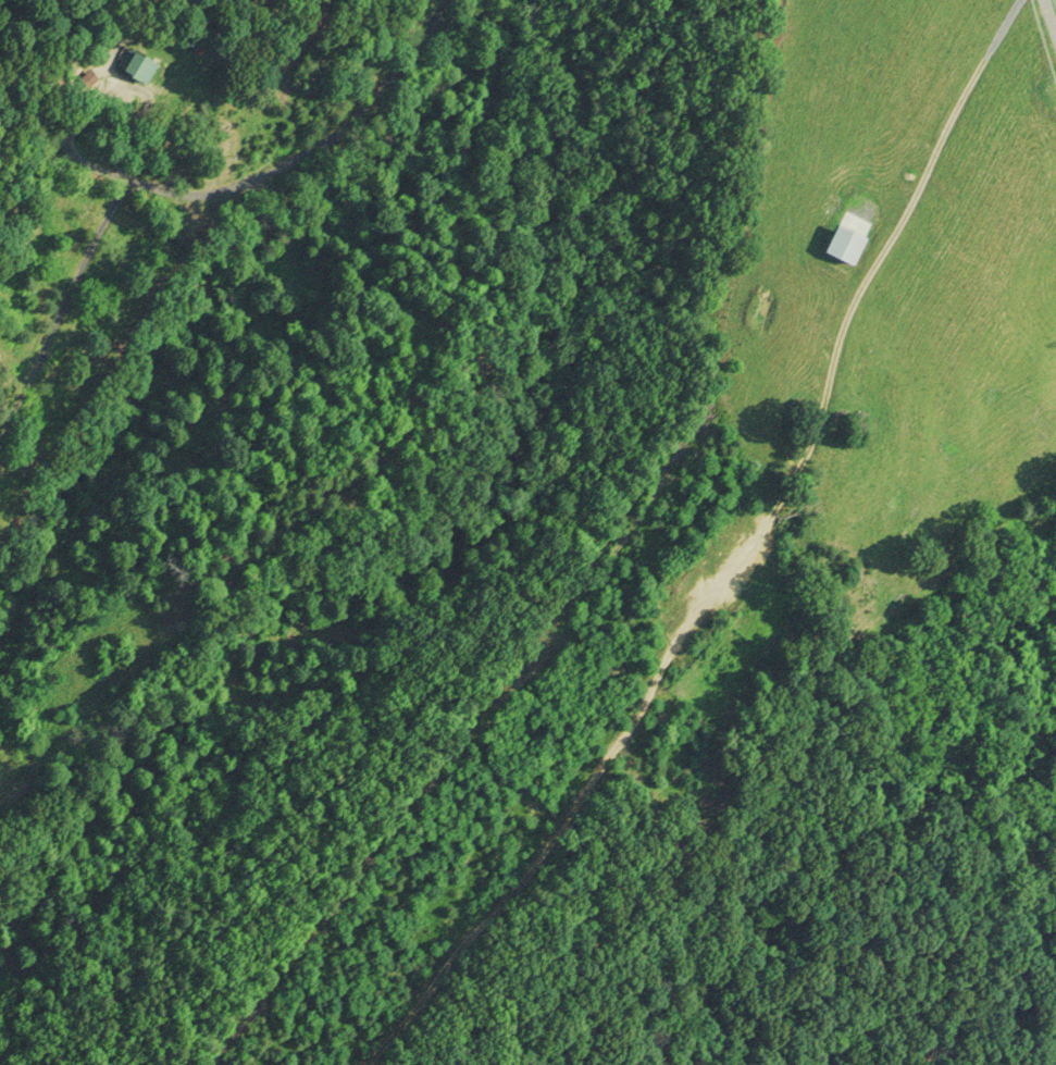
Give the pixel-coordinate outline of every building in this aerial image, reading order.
[(163,67),(136,46),(122,65),(149,85),(163,67)]
